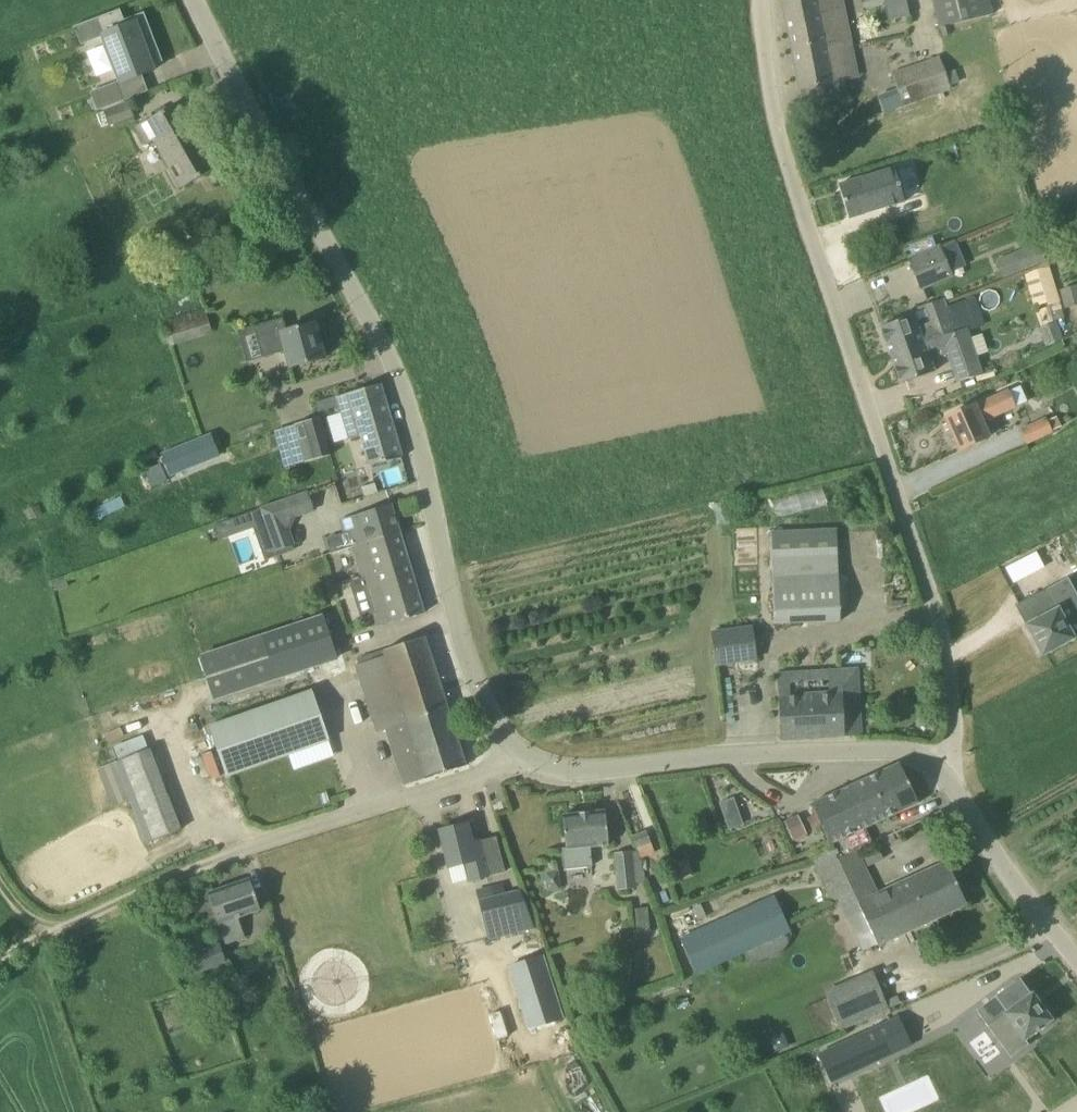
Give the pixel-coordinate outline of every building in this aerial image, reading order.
[(853,52),(842,0),(790,0),(782,2),(800,89),(834,82),(834,81),(849,78),(844,54),(853,52)] [(912,16),(909,0),(887,0),(890,19),(912,16)] [(989,0),(933,0),(939,28),(992,15),(989,0)] [(98,17),(123,82),(153,70),(151,65),(163,60),(144,12),(123,20),(119,9),(98,17)] [(903,106),(951,89),(940,57),(892,74),(903,106)] [(125,100),(118,82),(94,91),(101,109),(125,100)] [(110,127),(134,117),(127,100),(103,109),(104,112),(95,115),(100,128),(109,124),(110,127)] [(210,136),(202,141),(180,103),(136,127),(146,145),(155,140),(171,168),(174,166),(185,186),(226,163),(210,136)] [(860,186),(841,192),(849,218),(885,207),(881,192),(898,187),(892,169),(858,180),(860,186)] [(923,211),(944,205),(937,181),(915,188),(923,211)] [(949,243),(955,270),(965,267),(959,241),(949,243)] [(1003,279),(1046,262),(1039,243),(995,260),(1003,279)] [(916,275),(946,263),(939,246),(909,259),(916,275)] [(1050,287),(1052,286),(1045,267),(1031,271),(1042,305),(1055,301),(1050,287)] [(1076,305),(1076,284),(1059,290),(1065,309),(1076,305)] [(890,355),(954,332),(943,299),(925,306),(930,320),(917,325),(914,315),(880,327),(890,355)] [(163,321),(170,346),(211,334),(205,309),(163,321)] [(254,327),(263,357),(285,350),(290,368),(325,358),(315,323),(286,332),(282,320),(254,327)] [(890,355),(901,384),(934,372),(927,353),(932,352),(934,359),(948,354),(952,366),(975,357),(965,329),(955,332),(954,332),(890,355)] [(402,458),(381,386),(381,384),(315,402),(318,412),(336,407),(338,415),(341,414),(348,438),(362,434),(369,466),(402,458)] [(974,405),(946,418),(960,450),(988,437),(982,422),(1016,407),(1008,391),(974,406),(974,405)] [(1052,432),(1052,431),(1060,427),(1056,417),(1047,421),(1046,418),(1020,430),(1027,444),(1052,432)] [(331,456),(320,418),(295,425),(305,463),(331,456)] [(211,434),(161,454),(171,477),(183,472),(188,484),(208,475),(203,464),(220,457),(211,434)] [(276,552),(293,546),(287,530),(294,516),(314,508),(308,491),(260,507),(276,552)] [(353,548),(400,532),(391,505),(342,520),(346,532),(350,531),(354,546),(353,546),(353,548)] [(353,548),(362,576),(392,566),(397,582),(413,577),(400,532),(353,548)] [(392,566),(362,576),(378,627),(393,623),(424,614),(413,577),(397,582),(392,566)] [(839,575),(773,578),(775,624),(841,621),(839,575)] [(1076,603),(1076,596),(1068,579),(1049,589),(1048,588),(1016,606),(1026,625),(1042,656),(1075,639),(1061,612),(1076,603)] [(229,647),(199,656),(213,699),(244,688),(338,658),(324,616),(229,647)] [(712,633),(717,665),(756,660),(752,627),(712,633)] [(466,766),(439,683),(424,637),(385,650),(386,656),(356,666),(378,733),(390,729),(400,760),(397,761),(405,785),(426,779),(466,766)] [(781,741),(861,736),(858,670),(777,675),(781,741)] [(227,776),(247,769),(330,740),(312,691),(209,727),(227,776)] [(182,831),(154,733),(116,744),(121,760),(100,766),(111,805),(134,798),(146,841),(182,831)] [(873,844),(872,843),(865,828),(918,803),(899,764),(811,805),(830,844),(830,845),(832,849),(838,861),(857,851),(873,844)] [(737,798),(722,802),(729,827),(744,823),(737,798)] [(591,848),(609,846),(605,811),(563,816),(567,848),(562,849),(564,869),(593,867),(591,848)] [(784,821),(794,841),(807,834),(797,815),(784,821)] [(441,831),(450,868),(454,884),(469,880),(469,881),(487,877),(478,841),(472,843),(467,824),(441,831)] [(632,838),(636,848),(651,843),(647,832),(632,838)] [(876,889),(857,851),(838,861),(832,849),(812,859),(833,902),(853,892),(856,899),(876,889)] [(640,853),(633,853),(633,852),(616,854),(619,890),(636,888),(635,883),(646,882),(645,871),(643,871),(642,861),(641,861),(640,853)] [(903,883),(923,925),(967,904),(947,862),(903,883)] [(208,893),(226,944),(245,937),(238,918),(261,910),(250,879),(208,893)] [(862,913),(850,918),(865,951),(878,944),(878,945),(923,925),(903,883),(858,903),(862,913)] [(517,932),(535,927),(526,908),(520,891),(513,893),(480,901),(489,939),(517,932)] [(790,932),(774,896),(681,939),(697,974),(790,932)] [(514,959),(543,954),(540,939),(512,944),(514,959)] [(193,975),(225,963),(218,943),(185,955),(193,975)] [(542,956),(509,967),(529,1029),(562,1019),(542,956)] [(896,980),(879,987),(875,977),(827,997),(840,1029),(905,1002),(900,990),(896,980)] [(1032,993),(1021,978),(976,1012),(1011,1058),(1029,1045),(1025,1040),(1053,1020),(1032,993)] [(496,1034),(512,1029),(501,989),(484,993),(496,1034)] [(875,1028),(818,1054),(832,1082),(889,1056),(875,1028)]
